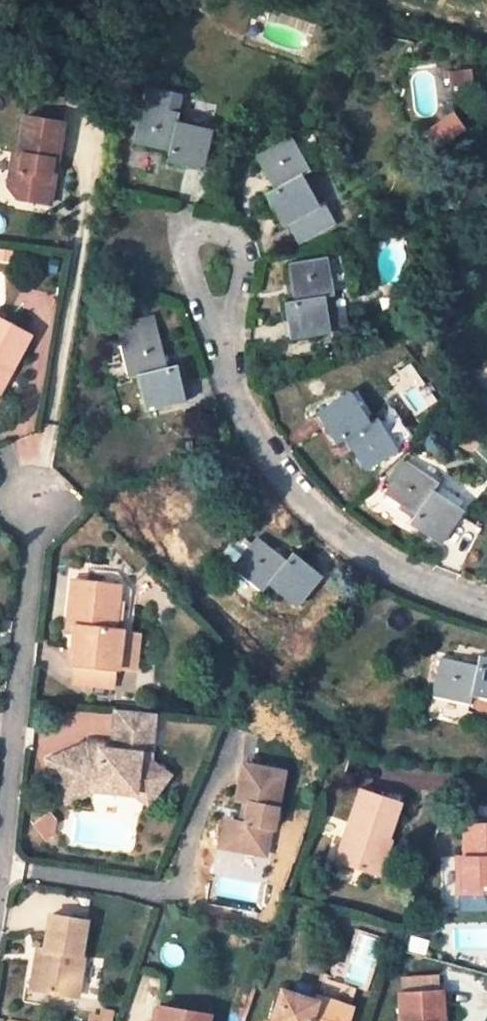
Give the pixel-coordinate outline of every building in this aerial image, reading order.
[(144,88),(141,103),(178,112),(181,97),(144,88)] [(141,103),(132,143),(168,150),(166,160),(202,168),(211,129),(176,120),(178,112),(141,103)] [(439,144),(464,127),(453,110),(427,127),(439,144)] [(66,125),(23,117),(17,155),(11,154),(5,187),(17,203),(51,209),(57,185),(52,183),(55,161),(59,163),(66,125)] [(291,137),(256,156),(274,188),(264,193),(283,226),(287,223),(297,242),(334,222),(323,201),(318,204),(301,175),(309,170),(291,137)] [(326,258),(286,265),(292,300),(283,302),(289,338),(329,331),(324,296),(332,295),(326,258)] [(0,320),(0,379),(5,371),(10,374),(31,340),(0,320)] [(176,363),(166,366),(157,330),(119,340),(127,377),(136,375),(145,410),(185,399),(176,363)] [(335,443),(344,438),(363,469),(397,450),(376,416),(368,420),(350,392),(315,413),(335,443)] [(414,515),(408,523),(439,543),(462,509),(433,490),(437,482),(406,461),(384,495),(414,515)] [(291,552),(284,560),(256,538),(245,530),(237,531),(220,550),(221,560),(260,591),(266,584),(295,606),(320,575),(291,552)] [(62,579),(57,625),(65,626),(64,635),(61,663),(104,668),(107,631),(100,630),(105,584),(62,579)] [(65,626),(57,625),(56,634),(64,635),(65,626)] [(124,632),(107,631),(104,668),(121,670),(124,632)] [(475,664),(439,657),(431,695),(468,703),(470,694),(486,698),(486,657),(477,655),(475,664)] [(104,668),(61,663),(59,683),(102,688),(104,668)] [(143,787),(155,793),(168,771),(148,759),(151,713),(112,709),(108,743),(83,741),(59,756),(74,782),(98,784),(98,792),(138,794),(143,787)] [(59,756),(49,761),(75,807),(85,802),(74,782),(59,756)] [(240,825),(222,822),(216,850),(252,858),(258,829),(272,832),(284,775),(241,765),(233,804),(244,806),(240,825)] [(148,805),(155,793),(143,787),(138,794),(98,792),(98,784),(74,782),(85,802),(148,805)] [(398,803),(357,791),(333,860),(370,872),(382,839),(386,840),(398,803)] [(50,810),(33,825),(47,842),(56,835),(58,821),(50,810)] [(457,859),(457,896),(486,896),(486,828),(463,828),(463,859),(457,859)] [(266,861),(272,832),(258,829),(252,858),(266,861)] [(389,841),(386,840),(382,839),(370,872),(377,874),(389,841)] [(85,917),(49,912),(43,949),(36,988),(75,995),(82,955),(78,954),(85,917)] [(36,988),(43,949),(33,947),(25,986),(36,988)] [(439,987),(439,974),(400,976),(401,989),(439,987)] [(349,1009),(313,998),(312,1002),(279,991),(268,1020),(344,1020),(349,1009)] [(440,997),(396,998),(396,1020),(440,1020),(440,997)] [(209,1011),(159,1001),(156,1020),(208,1020),(209,1011)]
